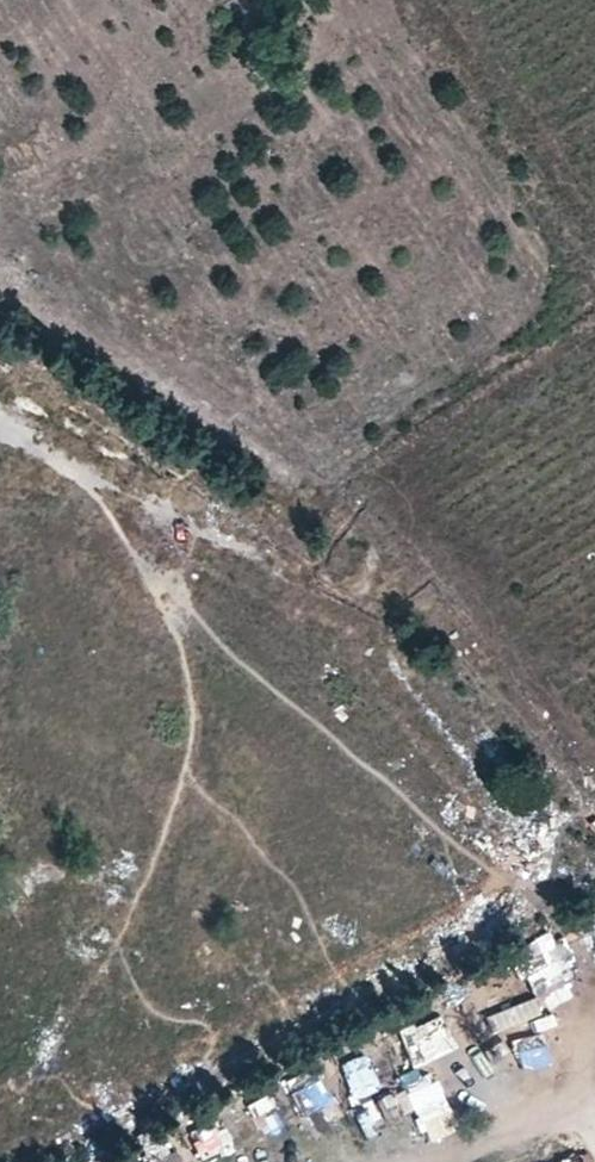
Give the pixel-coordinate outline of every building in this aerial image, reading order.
[(54,849),(10,873),(30,911),(75,888),(54,849)]
